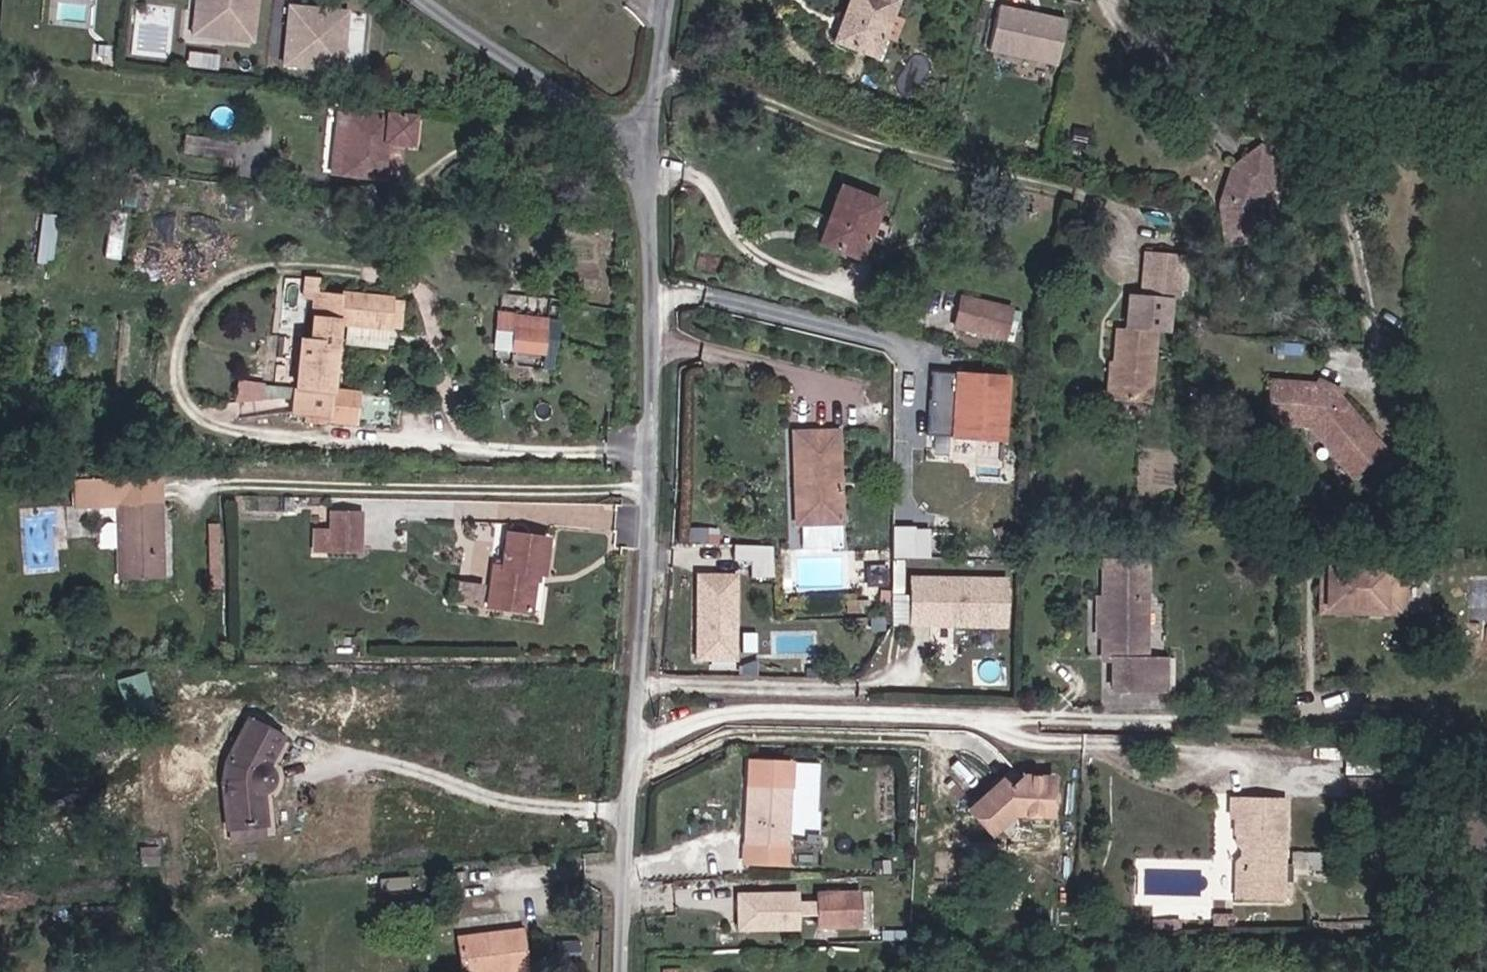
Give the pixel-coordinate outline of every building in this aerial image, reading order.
[(186,34),(254,43),(259,0),(190,0),(186,34)] [(837,40),(879,56),(898,2),(894,0),(851,0),(837,40)] [(992,53),(1063,62),(1069,13),(999,4),(992,53)] [(348,13),(286,5),(278,71),(340,78),(348,13)] [(422,147),(426,119),(360,112),(352,171),(392,175),(396,145),(422,147)] [(244,138),(196,131),(194,148),(242,155),(244,138)] [(1263,147),(1234,162),(1232,202),(1245,264),(1280,246),(1260,209),(1260,192),(1280,181),(1263,147)] [(868,238),(875,217),(881,199),(843,186),(822,245),(862,258),(868,238)] [(54,260),(58,212),(42,211),(38,259),(54,260)] [(886,243),(893,223),(875,217),(868,238),(886,243)] [(1176,301),(1180,258),(1145,255),(1141,298),(1176,301)] [(312,301),(308,338),(296,337),(288,416),(359,423),(362,391),(333,388),(337,343),(345,344),(349,324),(400,329),(403,300),(318,291),(320,278),(304,276),(301,300),(312,301)] [(1007,343),(1017,311),(965,293),(955,326),(1007,343)] [(526,319),(522,328),(554,340),(557,330),(526,319)] [(400,329),(349,324),(345,344),(397,350),(400,329)] [(546,360),(554,340),(522,328),(514,348),(546,360)] [(1118,333),(1112,403),(1150,405),(1154,335),(1118,333)] [(238,377),(236,396),(262,400),(265,380),(238,377)] [(1278,379),(1266,378),(1263,420),(1274,421),(1278,379)] [(1319,378),(1318,383),(1321,390),(1340,392),(1344,389),(1345,383),(1319,378)] [(958,439),(1010,440),(1010,380),(940,379),(940,405),(959,405),(958,439)] [(1274,421),(1307,423),(1338,459),(1370,433),(1344,389),(1340,392),(1321,390),(1318,383),(1278,379),(1274,421)] [(1384,449),(1370,433),(1338,459),(1351,475),(1384,449)] [(837,521),(835,435),(790,436),(791,479),(796,479),(797,522),(837,521)] [(167,476),(79,471),(77,497),(122,500),(165,502),(167,476)] [(165,502),(122,500),(118,572),(161,575),(165,502)] [(338,547),(366,547),(366,510),(338,510),(338,547)] [(838,551),(837,521),(797,522),(797,532),(798,552),(838,551)] [(209,565),(219,565),(220,523),(210,523),(209,565)] [(893,555),(930,556),(931,525),(893,524),(893,555)] [(475,572),(473,613),(515,614),(527,541),(487,540),(485,572),(475,572)] [(773,544),(735,544),(735,558),(751,559),(750,576),(772,576),(773,544)] [(1099,637),(1099,659),(1112,659),(1112,664),(1163,666),(1163,661),(1141,660),(1144,564),(1100,563),(1100,600),(1099,637)] [(1324,606),(1325,567),(1319,567),(1318,612),(1370,613),(1371,568),(1364,568),(1363,606),(1324,606)] [(1363,606),(1364,568),(1325,567),(1324,606),(1363,606)] [(738,660),(738,572),(696,572),(695,660),(738,660)] [(1004,628),(1004,583),(911,582),(911,627),(962,627),(962,623),(970,623),(970,627),(1004,628)] [(1099,637),(1100,600),(1092,600),(1091,637),(1099,637)] [(1111,691),(1162,692),(1163,666),(1112,664),(1111,691)] [(199,721),(167,703),(138,755),(137,808),(179,808),(180,777),(187,767),(183,752),(199,721)] [(220,818),(256,823),(266,756),(230,751),(220,818)] [(1360,771),(1383,771),(1383,759),(1360,758),(1360,771)] [(788,869),(792,763),(743,761),(739,867),(788,869)] [(1041,818),(1042,782),(1014,781),(1001,793),(993,785),(963,815),(984,837),(1005,817),(1041,818)] [(1248,829),(1244,871),(1284,871),(1284,797),(1235,797),(1235,829),(1248,829)] [(137,820),(178,823),(179,808),(137,808),(137,820)] [(1285,891),(1284,871),(1244,871),(1244,891),(1285,891)] [(800,892),(740,891),(740,927),(800,927),(800,892)] [(858,926),(858,892),(815,892),(815,926),(858,926)] [(729,938),(748,937),(748,928),(729,929),(729,938)] [(520,934),(456,940),(458,971),(523,971),(520,934)]
